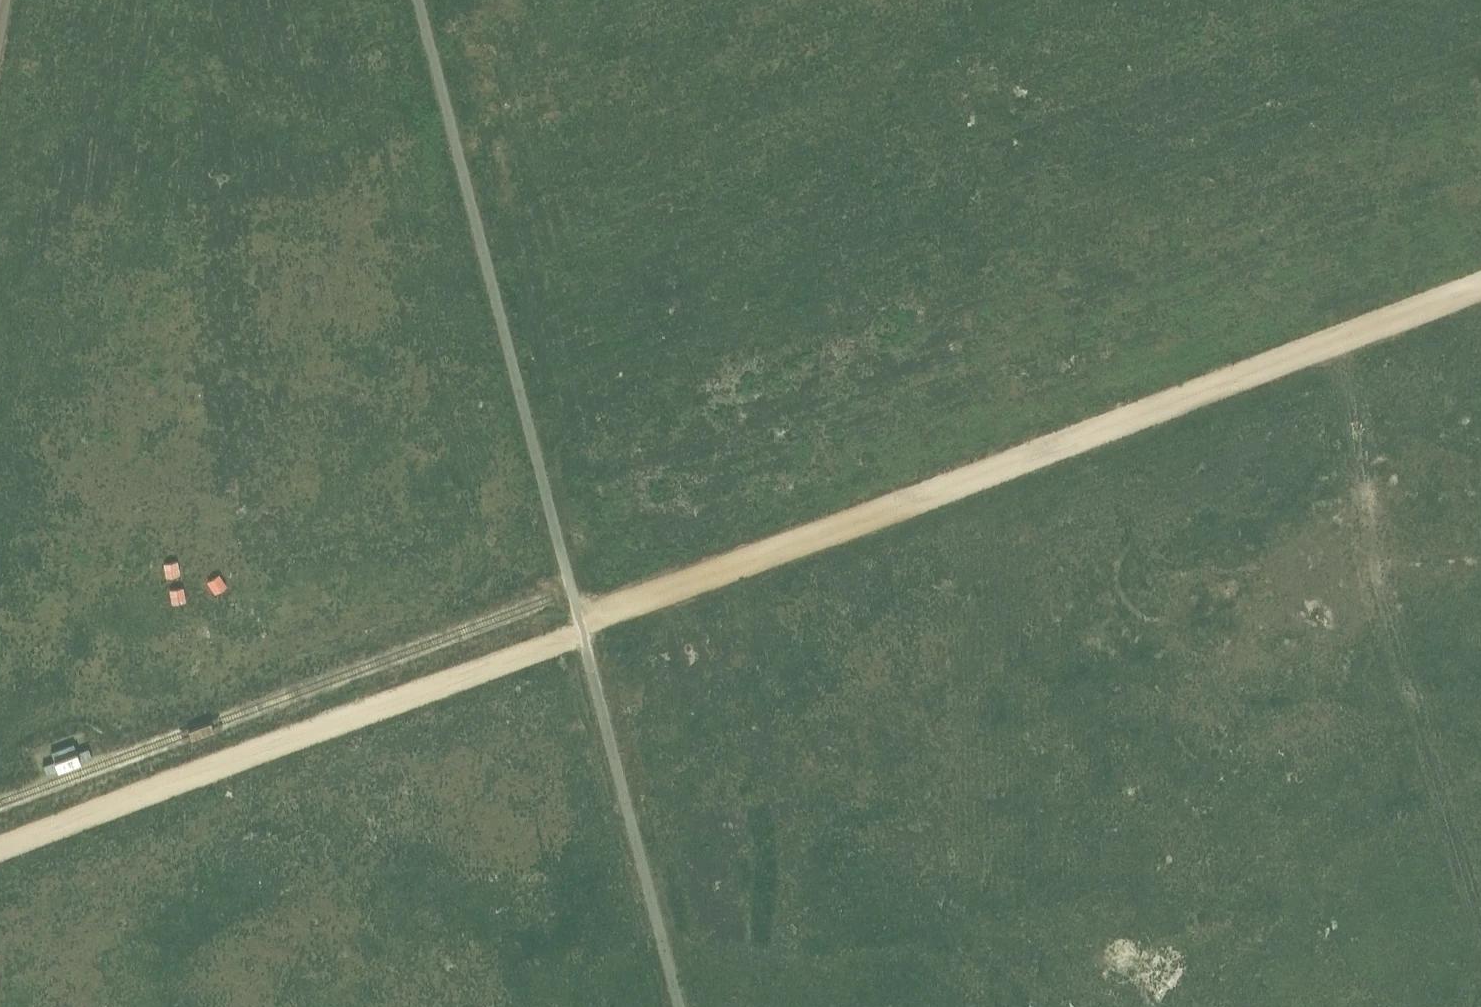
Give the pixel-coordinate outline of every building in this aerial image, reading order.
[(185,561),(169,562),(170,576),(186,576),(185,561)] [(176,604),(192,602),(190,587),(174,589),(176,604)] [(206,645),(218,640),(213,626),(200,631),(206,645)] [(58,749),(60,758),(83,753),(81,744),(58,749)] [(90,751),(63,759),(66,770),(94,762),(90,751)]
